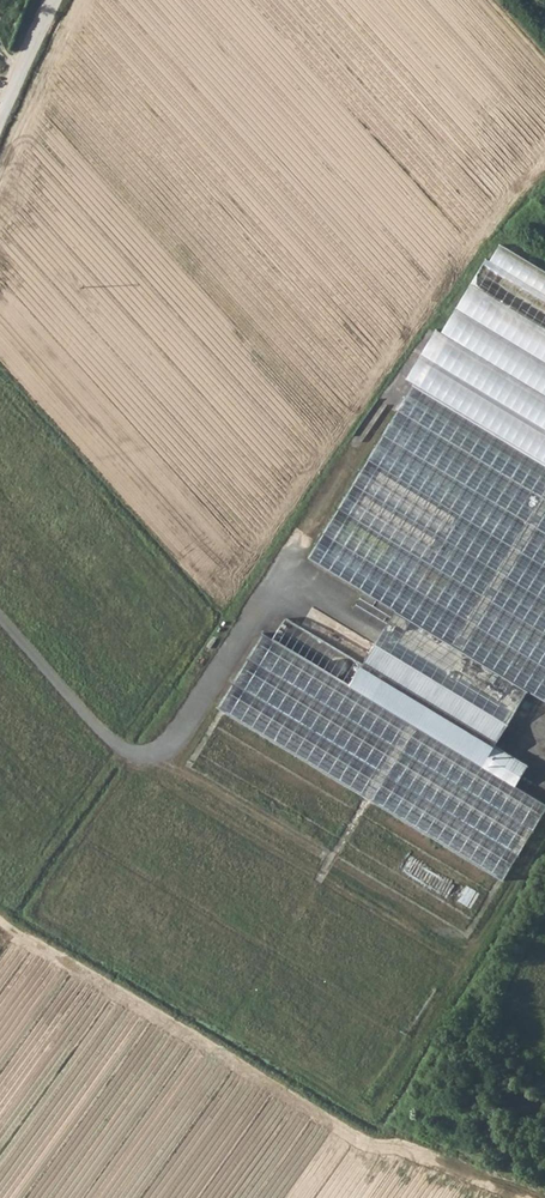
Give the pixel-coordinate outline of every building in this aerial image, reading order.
[(414,385),(313,549),(372,585),(405,606),(393,625),(384,639),(515,721),(536,687),(544,692),(544,274),(498,245),(414,385)] [(360,605),(393,625),(405,606),(372,585),(360,605)] [(518,784),(356,682),(368,662),(285,612),(272,632),(265,628),(217,705),(503,881),(544,814),(544,800),(518,784)] [(515,721),(384,639),(356,682),(518,784),(530,764),(500,745),(515,721)]
